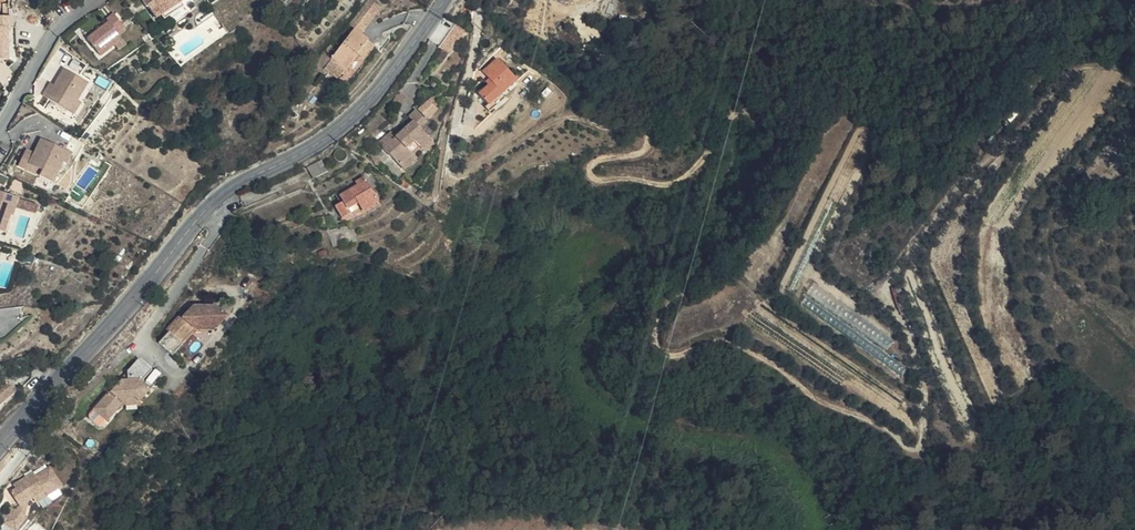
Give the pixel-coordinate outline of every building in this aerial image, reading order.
[(148,6),(150,5),(158,18),(163,15),(183,2),(185,0),(145,0),(148,6)] [(186,6),(183,2),(163,15),(166,19),(186,6)] [(403,4),(381,30),(388,36),(410,9),(403,4)] [(99,35),(97,33),(90,38),(103,55),(117,45),(115,42),(122,36),(120,33),(126,28),(116,14),(109,20),(111,22),(102,29),(104,31),(99,35)] [(0,16),(0,60),(9,60),(8,30),(14,29),(13,15),(0,16)] [(475,28),(465,21),(458,31),(468,39),(475,28)] [(471,47),(481,32),(475,28),(468,39),(465,43),(471,47)] [(357,59),(365,65),(371,70),(383,55),(390,59),(395,51),(389,48),(394,41),(388,36),(381,30),(357,59)] [(253,44),(257,41),(252,33),(248,36),(253,44)] [(115,42),(117,45),(121,50),(129,44),(122,36),(115,42)] [(253,44),(248,36),(240,41),(245,49),(253,44)] [(389,48),(395,51),(400,45),(394,41),(389,48)] [(350,68),(358,74),(365,65),(357,59),(350,68)] [(88,68),(76,84),(73,89),(70,86),(65,94),(88,111),(97,99),(99,100),(111,84),(88,68)] [(507,82),(514,90),(517,93),(514,96),(505,105),(514,115),(512,117),(516,121),(530,107),(527,103),(542,89),(522,68),(507,82)] [(113,86),(111,84),(99,100),(97,99),(88,111),(95,115),(103,103),(101,102),(113,86)] [(431,97),(423,92),(417,104),(425,109),(431,97)] [(416,144),(410,138),(402,145),(426,173),(437,163),(434,160),(442,152),(445,156),(454,148),(442,133),(449,127),(447,124),(458,115),(453,107),(441,117),(439,115),(432,120),(436,126),(418,141),(419,142),(416,144)] [(413,135),(410,138),(416,144),(419,142),(418,141),(413,135)] [(45,167),(41,175),(56,182),(71,152),(43,138),(36,153),(28,150),(20,166),(29,170),(33,163),(45,167)] [(663,145),(658,141),(652,147),(657,151),(663,145)] [(399,162),(397,154),(392,155),(395,165),(399,168),(403,165),(399,162)] [(29,170),(41,175),(45,167),(33,163),(29,170)] [(350,176),(345,166),(331,173),(336,183),(350,176)] [(388,181),(389,184),(397,196),(404,192),(395,177),(388,181)] [(397,196),(389,184),(380,189),(382,193),(366,203),(369,208),(361,212),(369,224),(377,220),(374,215),(383,210),(386,214),(389,218),(404,209),(397,196)] [(0,189),(0,229),(6,232),(12,214),(14,215),(17,206),(20,197),(20,196),(0,189)] [(20,197),(17,206),(37,213),(40,203),(20,197)] [(374,215),(377,220),(386,214),(383,210),(374,215)] [(229,321),(238,308),(225,299),(202,299),(192,313),(189,310),(175,329),(179,332),(171,343),(187,355),(195,344),(192,341),(206,323),(205,323),(210,317),(223,317),(229,321)] [(156,402),(164,390),(155,383),(164,369),(149,358),(138,373),(143,381),(133,380),(109,413),(124,424),(138,405),(143,399),(152,399),(156,402)] [(155,383),(164,390),(174,376),(164,369),(155,383)] [(12,395),(1,387),(0,389),(0,414),(12,395)] [(149,411),(156,402),(152,399),(143,399),(138,405),(149,411)] [(20,491),(13,495),(20,506),(30,500),(32,505),(51,495),(52,499),(66,491),(55,472),(38,481),(36,478),(18,487),(20,491)] [(20,506),(22,512),(32,505),(30,500),(20,506)] [(16,511),(4,525),(11,529),(21,529),(28,521),(16,511)]
